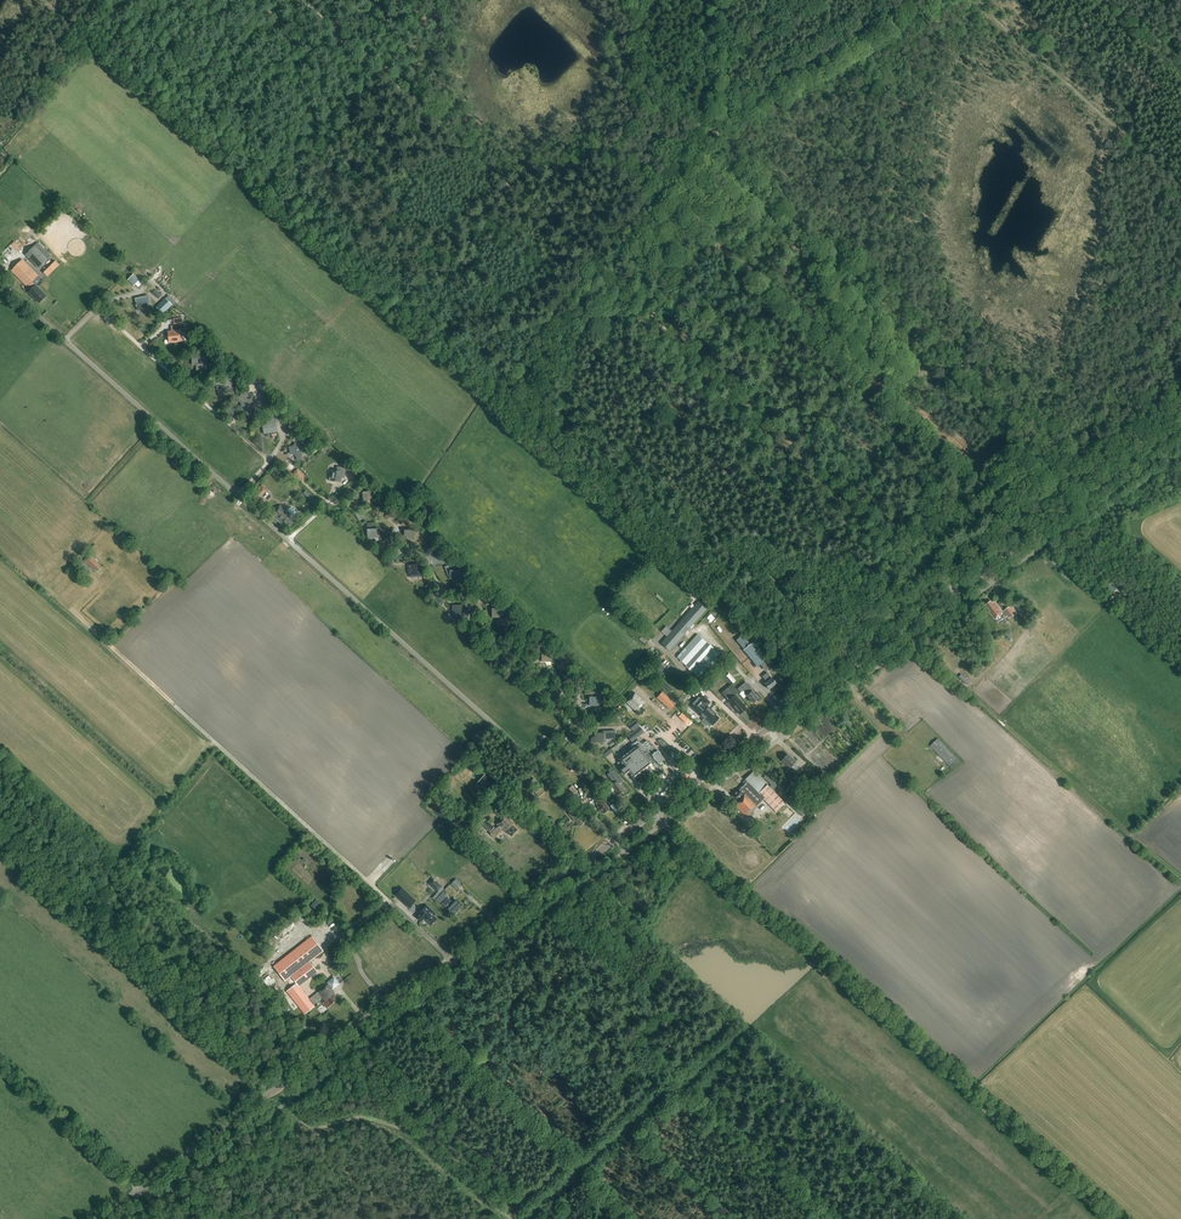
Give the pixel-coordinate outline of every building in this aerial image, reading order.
[(19,251),(22,248),(15,242),(12,245),(19,251)] [(16,251),(10,245),(3,253),(9,259),(16,251)] [(26,255),(39,268),(48,259),(34,246),(26,255)] [(5,263),(8,260),(2,254),(0,256),(0,259),(5,263)] [(35,286),(32,283),(38,276),(22,260),(12,270),(24,283),(19,288),(23,291),(28,286),(31,290),(28,292),(39,303),(46,296),(36,286),(35,286)] [(48,276),(61,265),(56,260),(44,272),(48,276)] [(140,280),(134,274),(128,279),(135,285),(140,280)] [(145,296),(135,298),(136,305),(136,306),(136,307),(137,311),(144,309),(144,307),(147,307),(147,305),(150,305),(149,298),(146,298),(145,296)] [(168,296),(156,308),(162,314),(174,302),(168,296)] [(168,332),(169,342),(172,342),(172,343),(178,342),(178,341),(181,341),(181,340),(182,340),(181,337),(180,331),(168,332)] [(205,354),(201,355),(201,356),(195,357),(195,358),(192,358),(193,365),(197,365),(197,370),(207,369),(207,364),(206,364),(205,354)] [(225,367),(227,373),(236,371),(235,367),(236,367),(236,364),(232,365),(228,366),(225,367)] [(217,380),(217,390),(233,389),(233,378),(224,379),(217,380)] [(248,399),(245,398),(248,394),(245,391),(237,400),(241,403),(241,411),(253,410),(252,399),(248,399)] [(233,415),(236,405),(232,402),(226,410),(233,415)] [(277,432),(275,423),(280,423),(278,413),(273,414),(274,416),(266,417),(267,424),(263,425),(264,434),(271,433),(271,435),(277,434),(277,432)] [(300,453),(304,452),(302,445),(293,447),(294,450),(290,451),(291,454),(296,453),(297,460),(301,459),(300,453)] [(344,478),(346,468),(337,467),(336,471),(332,470),(332,471),(331,477),(329,478),(329,480),(330,482),(334,482),(335,482),(340,482),(341,478),(344,478)] [(303,475),(297,469),(293,474),(299,480),(303,475)] [(313,512),(321,502),(307,490),(304,493),(314,503),(309,508),(313,512)] [(366,490),(362,490),(363,501),(373,500),(372,490),(366,490)] [(280,505),(272,514),(282,523),(283,522),(288,526),(294,519),(289,515),(290,514),(280,505)] [(373,528),(372,523),(367,523),(367,538),(377,538),(376,527),(373,528)] [(408,529),(408,528),(404,528),(404,539),(414,539),(414,529),(408,529)] [(381,543),(386,549),(390,546),(388,543),(389,543),(386,539),(381,543)] [(90,554),(84,560),(91,568),(93,567),(97,571),(101,567),(96,563),(97,562),(94,559),(94,558),(90,554)] [(409,575),(410,578),(422,578),(421,568),(424,568),(424,564),(408,565),(408,575),(409,575)] [(80,565),(74,570),(80,576),(85,570),(80,565)] [(450,573),(449,573),(449,581),(459,581),(459,582),(464,580),(462,574),(459,574),(459,571),(454,571),(454,570),(450,570),(450,573)] [(482,599),(487,590),(480,587),(476,596),(482,599)] [(499,607),(498,598),(491,598),(492,617),(501,617),(501,607),(499,607)] [(1011,618),(1017,613),(1011,606),(1001,612),(996,605),(997,604),(994,601),(992,603),(991,601),(986,605),(990,611),(989,612),(994,619),(995,619),(998,622),(1009,614),(1011,618)] [(669,650),(706,609),(698,602),(662,643),(669,650)] [(467,606),(453,605),(452,615),(453,615),(453,620),(467,620),(468,608),(466,608),(467,606)] [(679,610),(674,615),(679,619),(684,614),(679,610)] [(655,623),(662,629),(670,620),(663,614),(655,623)] [(473,628),(468,632),(472,637),(477,633),(473,628)] [(524,636),(528,640),(536,633),(531,628),(524,636)] [(686,665),(706,643),(697,634),(677,657),(686,665)] [(743,635),(736,640),(744,649),(750,644),(743,635)] [(767,659),(753,642),(750,644),(744,649),(743,650),(757,667),(762,663),(768,669),(774,664),(768,657),(767,659)] [(694,668),(712,648),(706,643),(686,665),(685,666),(691,672),(692,671),(694,668)] [(551,662),(551,651),(547,651),(547,647),(540,647),(540,653),(541,653),(541,662),(551,662)] [(703,681),(723,658),(712,648),(694,668),(692,671),(703,681)] [(502,659),(512,659),(512,653),(513,653),(513,649),(502,649),(502,659)] [(778,663),(773,668),(778,673),(783,669),(778,663)] [(712,687),(721,677),(716,672),(707,682),(712,687)] [(771,678),(767,673),(762,677),(766,682),(764,684),(769,690),(776,684),(772,678),(771,678)] [(730,674),(728,676),(735,683),(737,680),(730,674)] [(962,674),(960,678),(969,683),(971,680),(962,674)] [(657,680),(661,684),(665,679),(661,676),(657,680)] [(749,686),(746,682),(738,689),(741,693),(743,691),(746,696),(752,703),(756,700),(757,701),(758,702),(761,699),(761,698),(757,693),(755,695),(753,693),(755,691),(750,685),(749,686)] [(647,690),(652,694),(657,689),(652,684),(647,690)] [(745,709),(734,695),(738,693),(731,685),(721,693),(728,701),(728,700),(739,714),(745,709)] [(548,700),(559,700),(559,695),(560,695),(560,690),(549,690),(548,700)] [(589,691),(589,706),(599,706),(599,702),(602,702),(602,692),(595,692),(595,691),(589,691)] [(704,698),(698,692),(691,699),(693,701),(694,699),(695,700),(699,703),(704,698)] [(645,702),(635,693),(630,699),(626,695),(622,699),(636,712),(635,713),(638,716),(640,713),(642,715),(645,711),(641,707),(645,702)] [(695,700),(690,706),(704,719),(702,721),(709,727),(711,724),(712,725),(718,719),(715,715),(715,714),(706,706),(709,703),(704,698),(699,703),(695,700)] [(615,712),(620,707),(615,703),(611,708),(615,712)] [(636,719),(630,725),(635,731),(641,725),(636,719)] [(640,727),(627,736),(631,742),(644,732),(640,727)] [(569,743),(577,735),(570,728),(562,736),(569,743)] [(610,738),(610,734),(611,734),(612,733),(613,732),(613,731),(604,731),(604,733),(595,733),(595,737),(594,737),(593,737),(592,737),(591,738),(591,739),(591,740),(591,741),(591,742),(592,742),(593,743),(606,742),(606,737),(606,738),(610,738)] [(952,768),(959,761),(938,738),(930,746),(952,768)] [(624,776),(628,773),(633,780),(647,770),(649,772),(654,768),(652,765),(656,762),(658,764),(665,759),(653,745),(651,746),(647,741),(642,744),(638,739),(630,746),(632,748),(617,759),(619,762),(617,763),(621,768),(619,769),(624,776)] [(798,769),(793,764),(795,762),(787,754),(782,760),(790,768),(790,767),(793,770),(791,772),(794,774),(798,769)] [(623,792),(623,791),(624,790),(618,783),(622,781),(613,770),(607,774),(614,783),(611,785),(618,794),(620,793),(622,793),(623,792)] [(486,772),(479,780),(488,788),(495,780),(486,772)] [(738,789),(732,796),(736,800),(732,804),(745,817),(757,806),(763,799),(775,812),(784,803),(767,785),(766,785),(753,772),(745,780),(747,781),(739,788),(740,789),(739,790),(738,789)] [(767,774),(764,778),(774,788),(778,785),(767,774)] [(584,788),(589,783),(585,779),(580,784),(584,788)] [(600,789),(594,781),(590,784),(596,792),(600,789)] [(793,781),(786,787),(789,791),(796,784),(793,781)] [(535,793),(539,798),(550,788),(547,784),(535,793)] [(831,790),(826,786),(822,790),(826,795),(831,790)] [(601,795),(606,803),(611,800),(606,793),(601,795)] [(802,815),(807,810),(792,796),(787,801),(802,815)] [(603,814),(609,809),(601,799),(596,803),(598,806),(597,807),(599,810),(600,810),(603,814)] [(584,823),(577,815),(578,814),(574,809),(568,814),(573,821),(575,820),(579,826),(584,823)] [(766,826),(770,822),(763,815),(759,819),(766,826)] [(494,839),(502,830),(504,832),(505,830),(511,836),(517,830),(512,825),(513,824),(504,816),(496,825),(498,826),(490,835),(494,839)] [(490,832),(494,828),(485,820),(481,824),(490,832)] [(493,861),(497,856),(488,847),(483,851),(493,861)] [(440,893),(444,889),(442,887),(442,886),(433,878),(428,884),(437,892),(438,891),(439,892),(440,893)] [(461,884),(456,879),(451,884),(456,890),(461,884)] [(401,888),(395,895),(409,908),(415,901),(401,888)] [(449,912),(453,915),(463,905),(456,899),(455,899),(454,898),(451,901),(447,897),(441,904),(447,909),(446,910),(449,913),(449,912)] [(323,904),(317,899),(312,905),(318,910),(323,904)] [(430,908),(426,905),(416,916),(421,921),(423,918),(431,925),(437,918),(433,915),(435,913),(430,908)] [(299,986),(317,972),(309,962),(323,951),(312,937),(273,966),(285,981),(291,977),(296,984),(287,991),(305,1014),(315,1007),(313,1005),(322,998),(325,1001),(323,1003),(327,1008),(338,1000),(334,995),(334,994),(328,985),(309,1000),(299,986)] [(342,962),(337,966),(340,971),(346,966),(342,962)] [(341,984),(335,977),(328,982),(333,990),(341,984)] [(282,989),(273,979),(266,984),(275,995),(282,989)]
